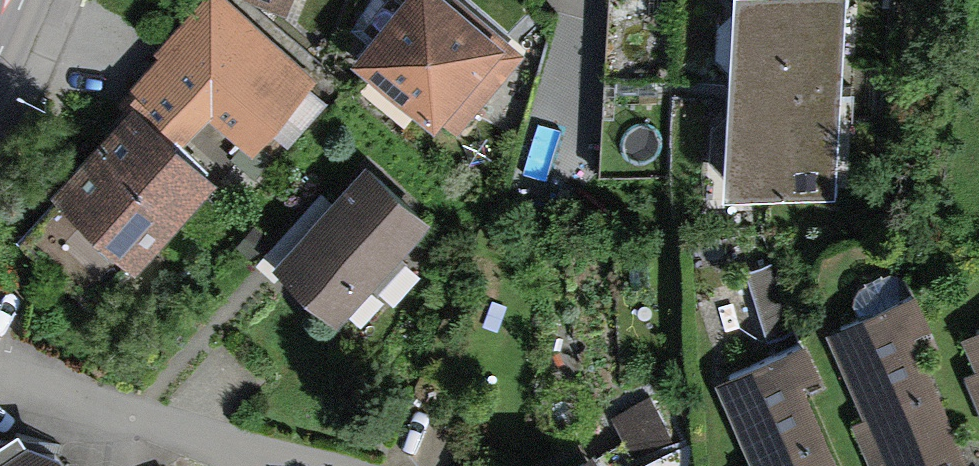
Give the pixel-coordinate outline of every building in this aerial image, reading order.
[(148,92),(253,169),(328,67),(237,0),(216,0),(148,92)] [(358,54),(443,128),(512,49),(456,0),(406,0),(358,54)] [(734,84),(837,91),(843,0),(740,0),(734,84)] [(734,84),(728,180),(831,186),(837,91),(734,84)] [(201,173),(135,113),(24,233),(90,293),(201,173)] [(365,158),(282,249),(346,308),(429,217),(365,158)] [(839,326),(903,465),(978,465),(978,440),(912,293),(839,326)] [(964,333),(978,366),(965,371),(978,405),(978,326),(964,333)] [(721,384),(756,465),(838,465),(804,389),(818,383),(802,348),(721,384)] [(43,434),(0,462),(0,465),(63,465),(43,434)] [(591,465),(625,465),(618,452),(591,465)]
